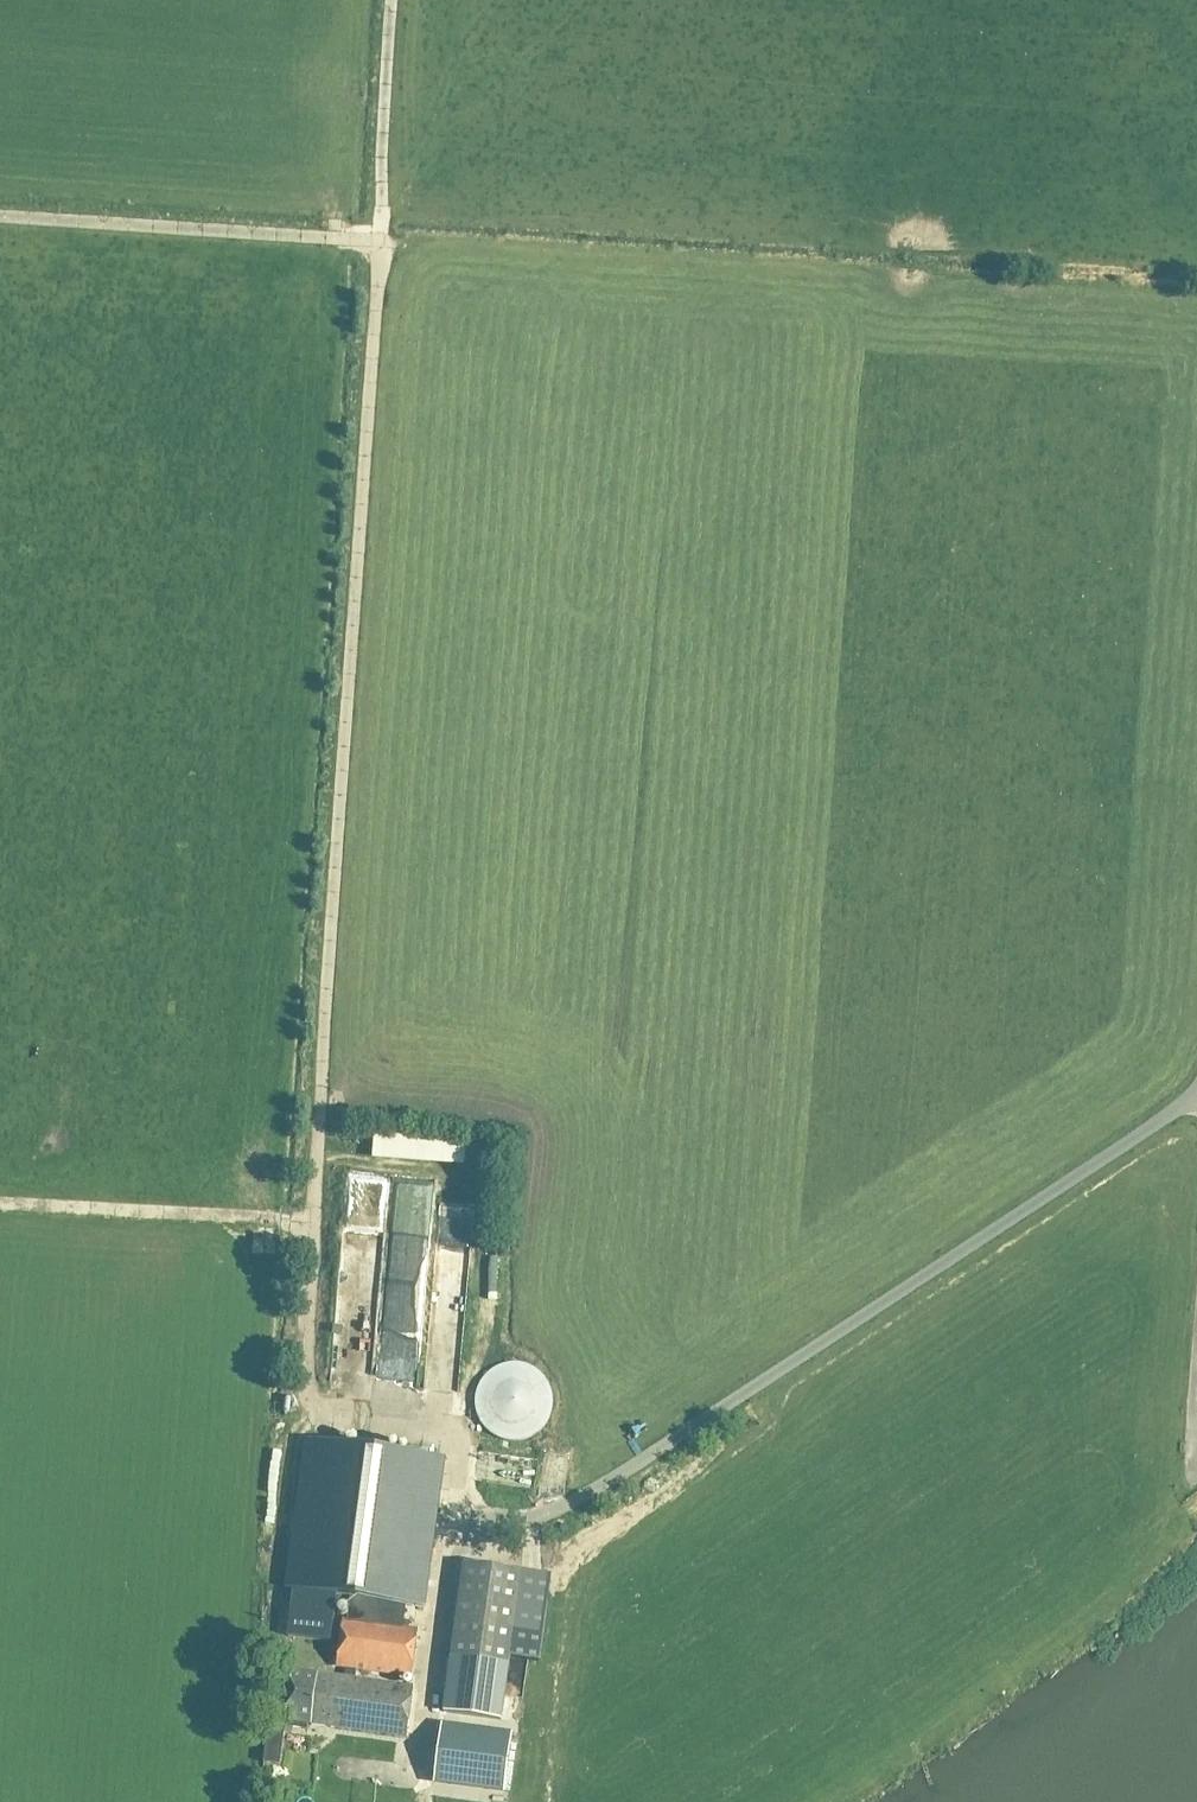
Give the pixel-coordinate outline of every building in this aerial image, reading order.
[(379,1151),(454,1151),(454,1122),(379,1121),(379,1151)] [(435,1346),(442,1170),(399,1168),(397,1217),(349,1215),(344,1344),(349,1344),(349,1361),(379,1362),(379,1344),(435,1346)] [(360,1171),(359,1194),(383,1195),(384,1171),(360,1171)] [(432,1375),(433,1397),(465,1396),(463,1346),(439,1347),(440,1375),(432,1375)] [(287,1587),(293,1588),(287,1635),(329,1640),(336,1593),(350,1595),(346,1618),(401,1626),(404,1603),(421,1605),(441,1457),(435,1456),(313,1440),(307,1439),(287,1587)] [(463,1561),(443,1709),(499,1717),(520,1568),(463,1561)] [(416,1628),(401,1626),(346,1618),(341,1618),(335,1665),(345,1666),(344,1676),(291,1669),(284,1719),(289,1719),(288,1725),(304,1727),(305,1721),(405,1735),(412,1685),(355,1677),(356,1668),(410,1675),(416,1628)] [(502,1789),(505,1769),(510,1733),(441,1723),(433,1780),(502,1789)] [(376,1759),(376,1745),(354,1744),(354,1759),(376,1759)]
